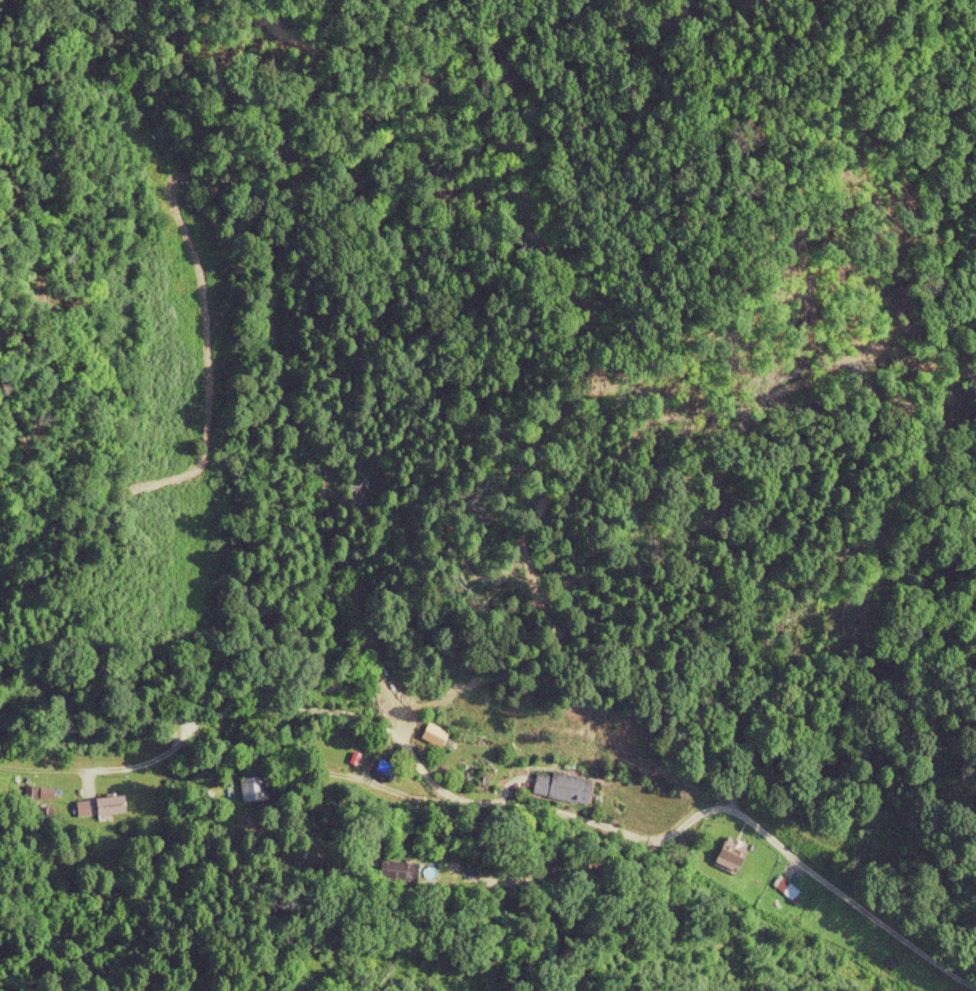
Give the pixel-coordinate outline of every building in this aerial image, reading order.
[(738,777),(744,780),(749,769),(743,766),(738,777)] [(269,774),(237,779),(241,803),(273,798),(269,774)] [(590,784),(563,774),(554,795),(581,806),(590,784)] [(123,815),(122,797),(95,798),(95,816),(123,815)] [(746,846),(725,836),(715,859),(736,869),(746,846)] [(416,864),(380,861),(379,882),(414,884),(416,864)] [(798,891),(778,875),(770,885),(790,901),(798,891)]
